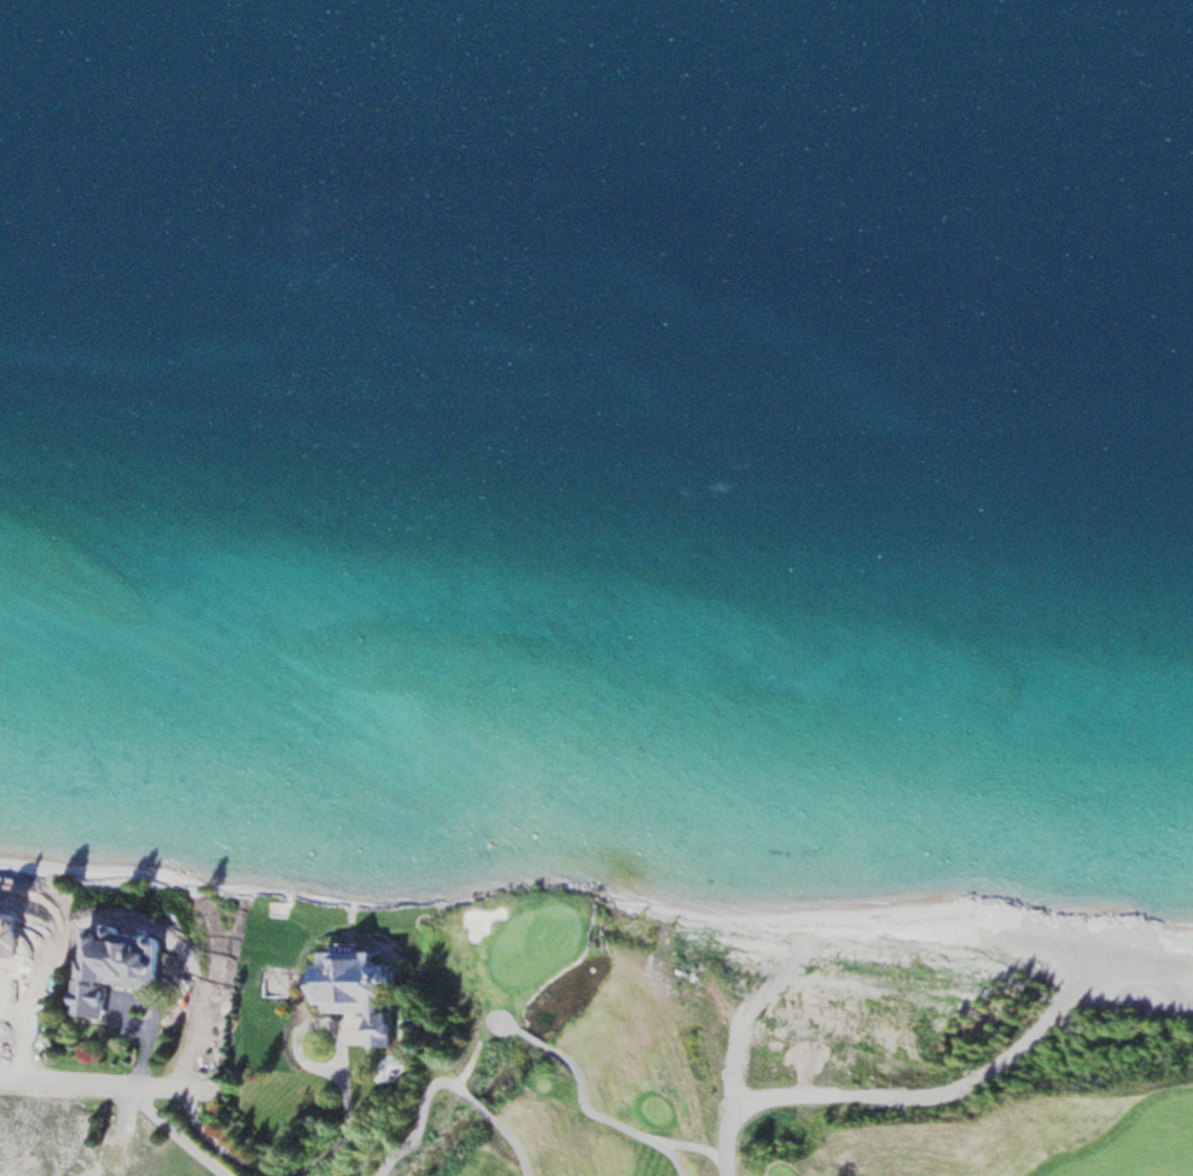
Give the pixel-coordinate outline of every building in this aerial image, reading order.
[(156,992),(164,938),(86,927),(74,1016),(103,1020),(108,985),(156,992)] [(375,1049),(402,1049),(402,1013),(398,1013),(398,966),(386,966),(385,953),(330,954),(330,967),(320,967),(321,1012),(375,1011),(375,1049)]
